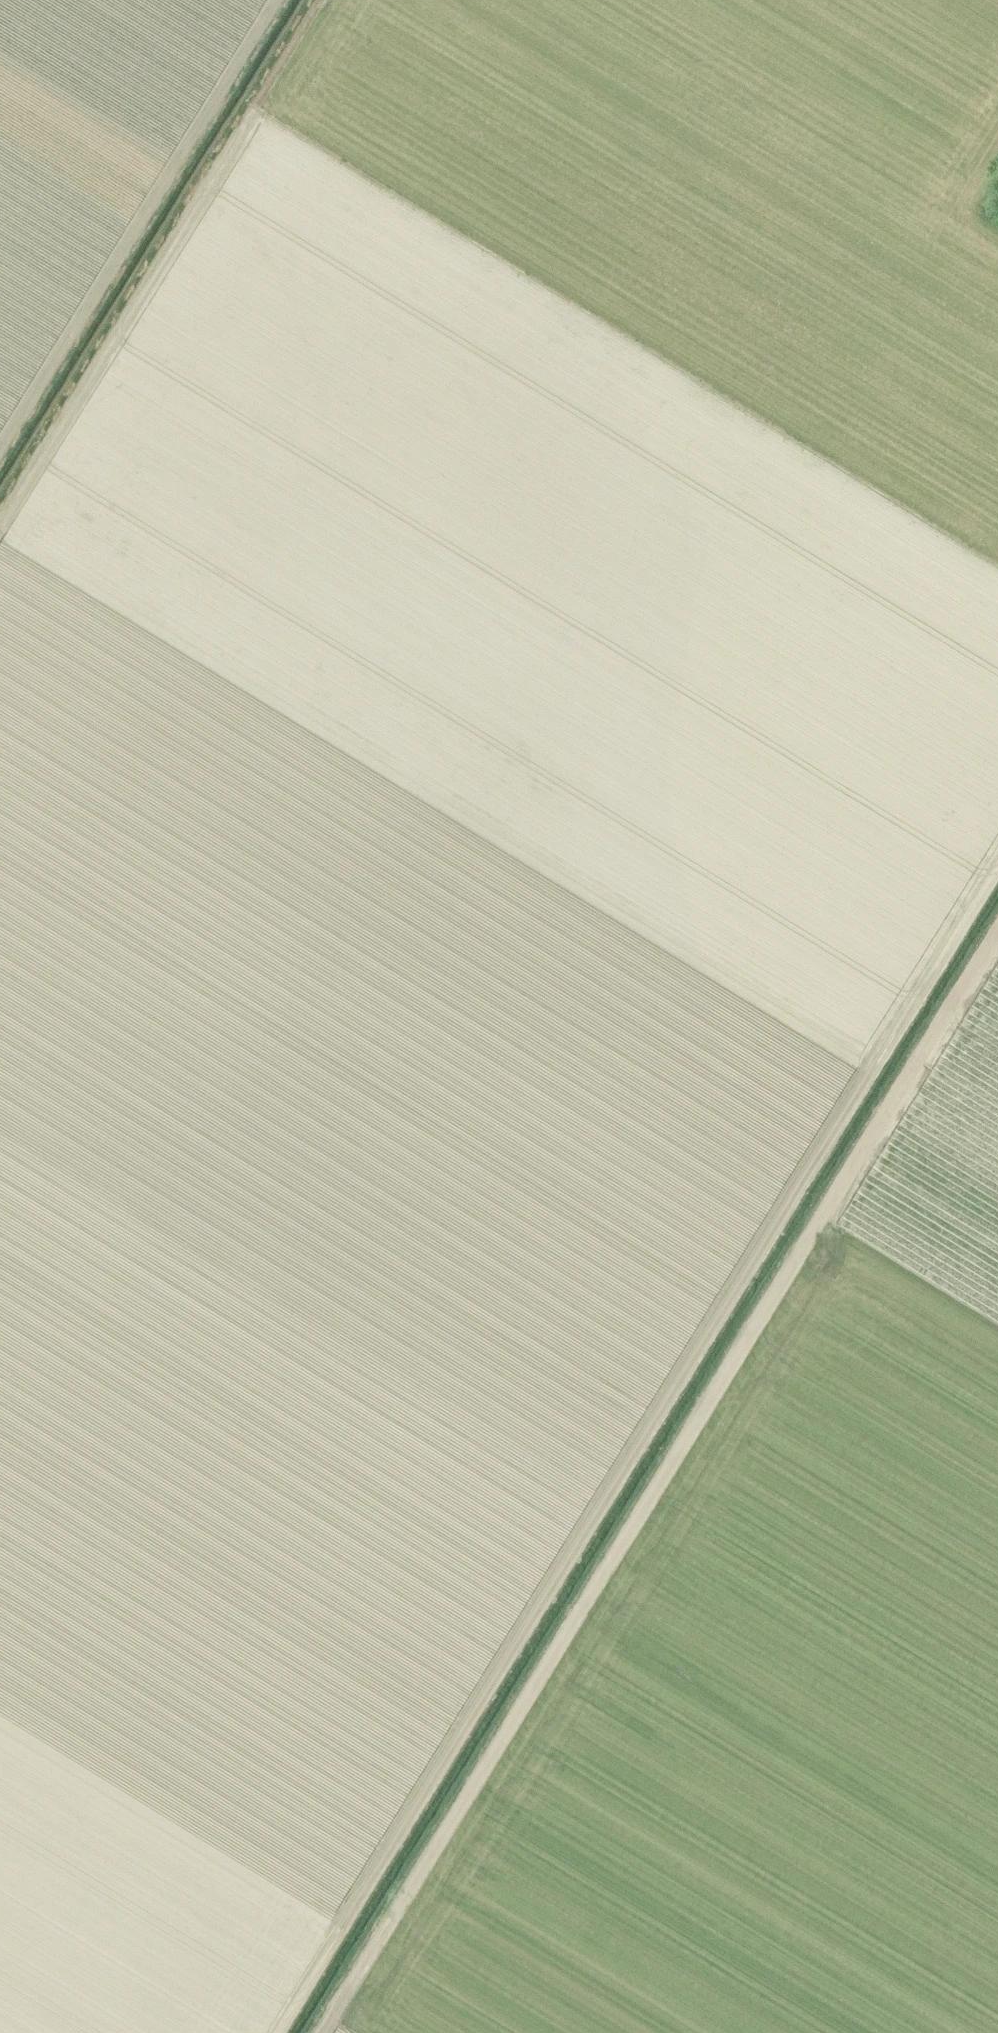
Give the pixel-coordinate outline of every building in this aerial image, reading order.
[(872,1030),(866,1047),(877,1051),(883,1034),(872,1030)]
